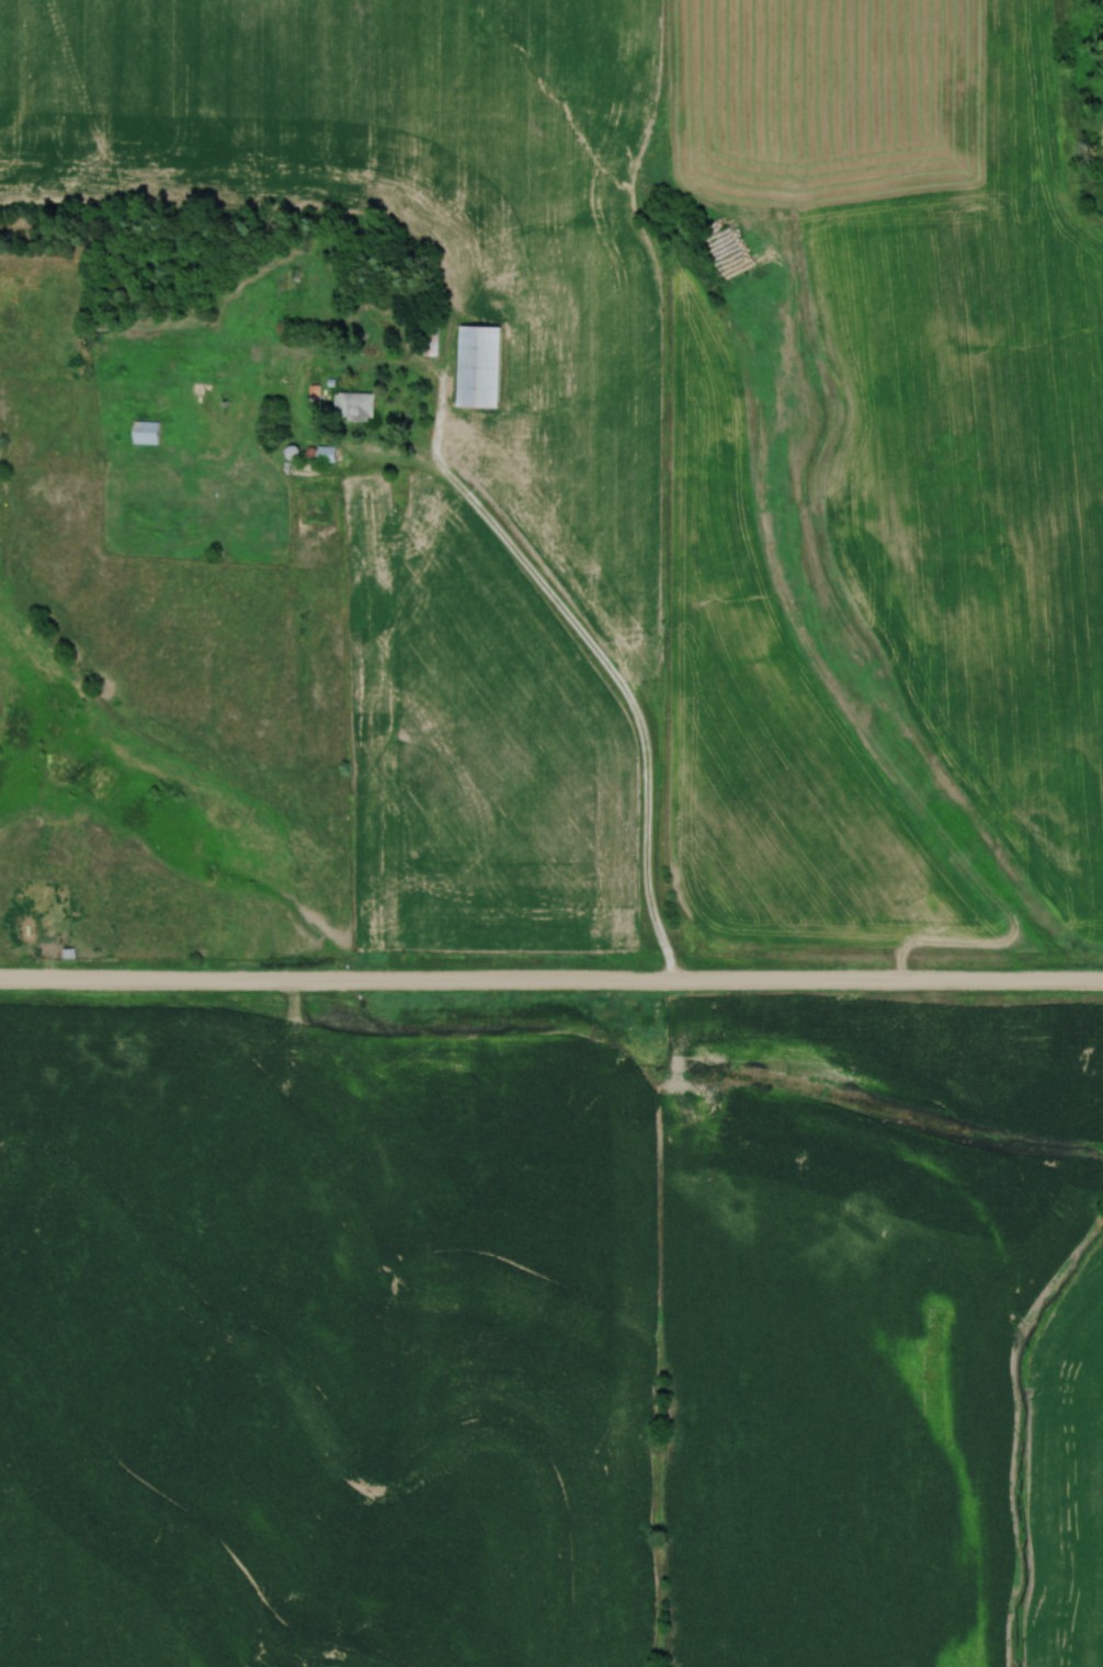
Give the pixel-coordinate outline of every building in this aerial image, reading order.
[(460,407),(463,326),(505,327),(503,408),(460,407)] [(336,420),(374,420),(374,393),(336,393),(336,420)] [(159,421),(134,421),(134,443),(159,443),(159,421)]
